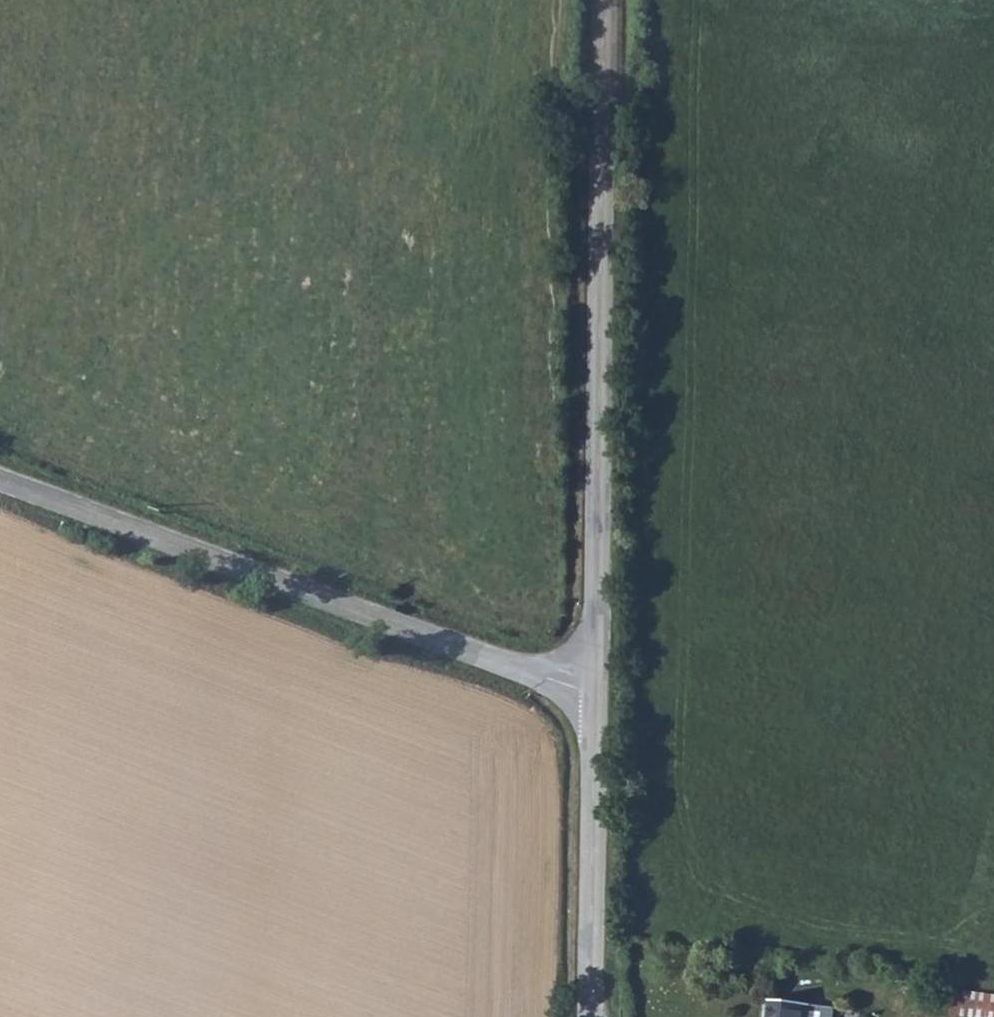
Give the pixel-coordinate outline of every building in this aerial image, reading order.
[(953,991),(951,1016),(993,1016),(993,995),(953,991)] [(817,1004),(776,1001),(775,1016),(815,1016),(817,1004)]
